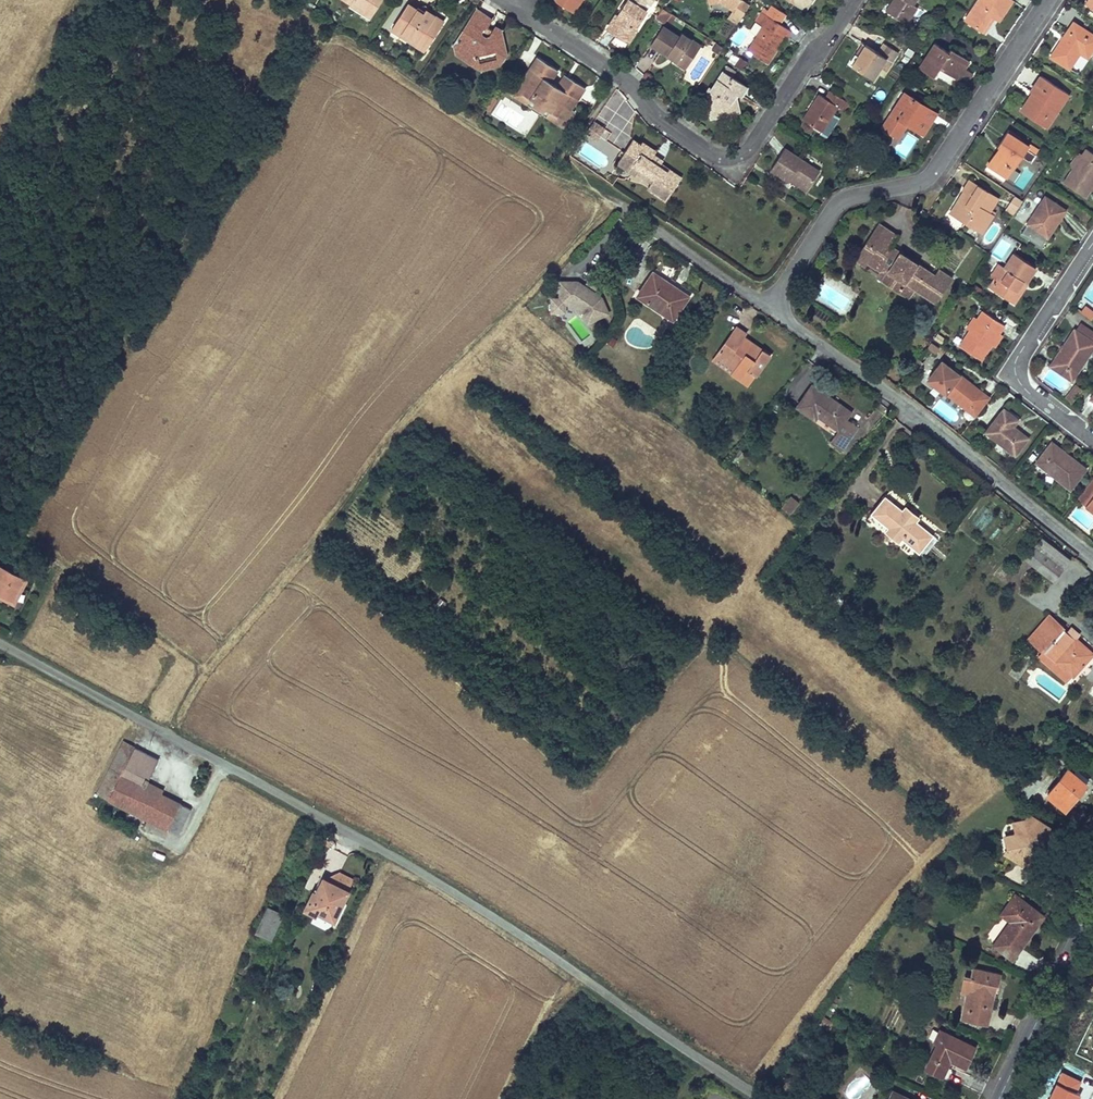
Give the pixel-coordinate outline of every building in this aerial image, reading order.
[(351,2),(353,0),(373,14),(382,0),(348,0),(351,2)] [(373,14),(353,0),(351,2),(350,5),(370,18),(373,14)] [(557,0),(569,8),(574,0),(557,0)] [(580,3),(576,0),(574,0),(569,8),(574,12),(580,3)] [(609,28),(627,40),(646,10),(642,8),(633,2),(630,0),(628,0),(609,28)] [(734,9),(728,17),(738,23),(749,6),(740,0),(720,0),(734,9)] [(810,3),(806,0),(802,0),(799,5),(806,10),(810,3)] [(894,3),(892,1),(886,11),(905,23),(916,6),(912,3),(914,0),(896,0),(894,3)] [(966,19),(981,29),(991,14),(994,16),(999,19),(1011,0),(978,0),(966,19)] [(417,9),(409,4),(394,26),(426,47),(443,20),(426,9),(425,11),(423,13),(417,9)] [(664,23),(671,13),(662,8),(656,17),(664,23)] [(492,19),(477,9),(468,23),(470,24),(466,31),(464,29),(458,39),(465,44),(461,51),(468,56),(470,62),(475,66),(479,60),(497,56),(503,59),(506,54),(501,29),(495,26),(489,35),(486,36),(482,34),(482,31),(484,27),(488,26),(492,19)] [(787,38),(792,31),(761,11),(755,20),(763,25),(747,50),(768,63),(785,36),(787,38)] [(994,16),(991,14),(981,29),(984,31),(994,16)] [(1073,22),(1051,56),(1069,68),(1079,52),(1087,57),(1092,49),(1092,35),(1073,22)] [(663,25),(651,44),(677,61),(676,63),(686,69),(701,45),(681,32),(679,36),(663,25)] [(394,26),(391,30),(423,51),(426,47),(394,26)] [(465,44),(458,39),(454,44),(456,54),(470,62),(468,56),(461,51),(465,44)] [(723,47),(716,42),(713,47),(720,51),(723,47)] [(856,54),(850,64),(873,78),(880,67),(887,71),(899,52),(885,43),(879,53),(866,44),(858,56),(856,54)] [(863,43),(856,54),(858,56),(866,44),(863,43)] [(970,60),(951,48),(949,52),(935,43),(919,67),(934,76),(940,67),(941,65),(945,68),(944,70),(965,84),(972,74),(964,69),(970,60)] [(479,60),(475,66),(481,69),(499,65),(503,59),(497,56),(479,60)] [(557,69),(538,56),(520,84),(521,85),(526,88),(523,92),(535,101),(533,104),(543,111),(545,107),(558,116),(561,111),(565,105),(571,109),(585,87),(571,78),(563,89),(557,86),(550,81),(557,69)] [(739,58),(734,65),(741,69),(746,62),(739,58)] [(747,86),(723,71),(712,88),(710,87),(706,93),(707,101),(715,105),(712,109),(722,116),(729,114),(737,102),(734,99),(730,97),(735,91),(738,93),(741,95),(747,86)] [(571,78),(565,74),(557,86),(563,89),(571,78)] [(1036,96),(1025,113),(1046,128),(1069,94),(1041,76),(1031,92),(1032,93),(1036,96)] [(526,88),(521,85),(515,94),(532,105),(531,107),(541,113),(542,112),(559,123),(562,119),(558,116),(545,107),(543,111),(533,104),(535,101),(523,92),(526,88)] [(813,108),(805,121),(821,131),(837,106),(840,108),(845,100),(830,91),(826,99),(819,94),(811,107),(813,108)] [(936,112),(904,92),(882,127),(896,136),(905,122),(907,124),(923,133),(936,112)] [(1020,111),(1025,113),(1036,96),(1032,93),(1020,111)] [(497,99),(493,96),(485,108),(490,111),(497,99)] [(845,100),(840,108),(843,110),(848,102),(845,100)] [(722,116),(712,109),(715,105),(707,101),(711,118),(722,116)] [(740,112),(737,102),(729,114),(740,112)] [(571,109),(565,105),(561,111),(565,114),(566,114),(571,117),(574,111),(571,109)] [(811,107),(803,119),(805,121),(813,108),(811,107)] [(594,120),(590,126),(602,134),(606,128),(594,120)] [(907,124),(905,122),(896,136),(899,137),(907,124)] [(590,126),(587,132),(598,139),(602,134),(590,126)] [(988,165),(1008,178),(1022,156),(1031,162),(1036,155),(1033,153),(1037,148),(1030,144),(1029,145),(1027,149),(1017,143),(1020,139),(1007,131),(998,145),(1000,147),(988,165)] [(1029,145),(1020,139),(1017,143),(1027,149),(1029,145)] [(632,140),(622,154),(633,162),(631,164),(637,169),(633,173),(648,184),(646,188),(655,194),(653,196),(662,203),(678,181),(659,166),(650,160),(652,157),(654,154),(641,144),(640,146),(632,140)] [(785,147),(770,169),(789,181),(790,180),(793,176),(809,187),(820,171),(785,147)] [(1085,197),(1090,189),(1092,185),(1092,153),(1087,149),(1082,155),(1073,168),(1064,182),(1085,197)] [(1073,168),(1082,155),(1079,153),(1070,166),(1073,168)] [(632,175),(633,173),(637,169),(631,164),(633,162),(622,154),(615,163),(632,175)] [(652,157),(650,160),(659,166),(661,163),(652,157)] [(806,191),(809,187),(793,176),(790,180),(806,191)] [(964,190),(953,208),(968,218),(966,222),(976,229),(981,220),(987,224),(994,212),(990,209),(994,203),(983,196),(986,191),(969,180),(963,189),(964,190)] [(644,190),(653,196),(655,194),(646,188),(644,190)] [(998,198),(986,191),(983,196),(994,203),(998,198)] [(1005,211),(1014,215),(1021,199),(1012,195),(1005,211)] [(1054,215),(1059,219),(1065,210),(1045,196),(1027,223),(1043,234),(1053,219),(1052,218),(1054,215)] [(953,208),(950,212),(966,222),(968,218),(953,208)] [(1043,234),(1047,237),(1059,219),(1054,215),(1052,218),(1053,219),(1043,234)] [(982,232),(987,224),(981,220),(976,229),(982,232)] [(898,236),(878,223),(855,258),(866,265),(868,262),(877,268),(880,263),(889,269),(882,280),(899,291),(905,281),(914,287),(927,296),(930,292),(939,298),(952,278),(938,269),(934,274),(900,252),(899,255),(890,249),(892,246),(898,236)] [(899,255),(900,252),(892,246),(890,249),(899,255)] [(989,287),(1009,300),(1022,280),(1025,282),(1036,267),(1014,252),(1005,267),(1003,266),(995,277),(989,287)] [(882,280),(889,269),(880,263),(877,268),(884,272),(879,279),(882,280)] [(995,277),(1003,266),(999,263),(991,275),(995,277)] [(688,296),(654,272),(638,294),(673,318),(688,296)] [(601,280),(592,274),(586,283),(596,289),(601,280)] [(1009,300),(1014,303),(1027,283),(1025,282),(1022,280),(1009,300)] [(559,297),(559,304),(564,304),(572,304),(583,313),(588,322),(608,312),(600,297),(577,282),(560,281),(559,297)] [(914,287),(905,281),(899,291),(908,297),(914,287)] [(936,302),(939,298),(930,292),(927,296),(936,302)] [(559,304),(559,297),(550,296),(549,311),(564,312),(564,304),(559,304)] [(1092,317),(1092,310),(1086,304),(1080,312),(1091,320),(1092,317)] [(960,346),(981,359),(991,344),(999,332),(1004,324),(982,310),(977,318),(970,330),(960,346)] [(967,328),(970,330),(977,318),(974,316),(967,328)] [(1051,365),(1072,379),(1092,347),(1092,332),(1080,324),(1076,330),(1074,329),(1051,365)] [(770,356),(753,343),(747,352),(737,346),(744,336),(746,333),(737,326),(713,359),(747,384),(755,374),(756,375),(770,356)] [(999,332),(991,344),(994,346),(1002,334),(999,332)] [(938,334),(935,339),(942,343),(945,339),(938,334)] [(747,352),(753,343),(744,336),(737,346),(747,352)] [(940,347),(933,342),(929,348),(936,353),(940,347)] [(923,362),(918,359),(913,366),(917,369),(916,371),(921,374),(923,372),(921,366),(923,362)] [(990,397),(942,361),(928,379),(967,409),(964,412),(965,416),(969,419),(973,418),(990,397)] [(851,412),(813,385),(797,406),(815,420),(819,414),(821,416),(820,417),(838,430),(831,440),(842,450),(858,429),(846,419),(851,412)] [(1070,395),(1075,399),(1081,390),(1075,385),(1068,394),(1070,395)] [(1004,408),(985,432),(1015,455),(1028,438),(1018,430),(1017,432),(1011,428),(1018,419),(1004,408)] [(1086,468),(1052,442),(1036,462),(1070,488),(1086,468)] [(1079,496),(1088,503),(1085,506),(1092,512),(1092,478),(1079,496)] [(792,496),(782,507),(790,513),(799,502),(792,496)] [(885,496),(872,513),(889,527),(889,532),(894,532),(898,535),(897,539),(902,538),(920,553),(934,535),(915,520),(915,516),(911,517),(907,514),(907,509),(902,510),(885,496)] [(1088,503),(1079,496),(1077,499),(1085,506),(1088,503)] [(1043,537),(1036,546),(1047,556),(1063,569),(1070,559),(1043,537)] [(1025,559),(1037,568),(1047,556),(1036,546),(1025,559)] [(1054,581),(1063,569),(1047,556),(1037,568),(1054,581)] [(0,566),(0,592),(3,594),(1,597),(12,602),(24,578),(0,566)] [(28,580),(24,578),(12,602),(16,604),(28,580)] [(1072,676),(1082,665),(1083,666),(1092,654),(1085,645),(1084,647),(1050,616),(1030,638),(1045,651),(1072,676)] [(1067,682),(1072,676),(1045,651),(1039,657),(1067,682)] [(999,706),(994,709),(999,716),(1003,713),(999,706)] [(114,773),(129,744),(124,741),(109,771),(114,773)] [(114,773),(109,771),(97,794),(149,819),(145,826),(166,837),(170,830),(178,834),(191,809),(162,795),(164,790),(148,783),(160,760),(129,744),(114,773)] [(582,759),(574,753),(568,759),(577,766),(582,759)] [(1048,794),(1065,808),(1075,796),(1086,783),(1069,768),(1048,794)] [(1078,798),(1075,796),(1065,808),(1068,811),(1078,798)] [(1034,853),(1034,850),(1032,844),(1034,840),(1040,839),(1047,838),(1051,831),(1041,824),(1042,821),(1032,815),(1030,818),(1024,819),(1014,820),(1017,832),(1016,833),(1006,836),(1008,848),(1005,852),(1019,860),(1021,857),(1029,862),(1034,853)] [(1053,828),(1042,821),(1041,824),(1051,831),(1053,828)] [(1032,844),(1034,850),(1039,849),(1041,846),(1040,839),(1034,840),(1032,844)] [(349,890),(323,877),(317,891),(315,890),(306,909),(315,914),(318,909),(335,918),(349,890)] [(1015,917),(1012,921),(996,943),(1013,956),(1043,916),(1015,896),(1005,910),(1015,917)] [(283,913),(267,906),(256,931),(271,939),(283,913)] [(1015,917),(1005,910),(1002,914),(1012,921),(1015,917)] [(263,940),(253,935),(249,944),(259,949),(263,940)] [(962,988),(968,989),(962,1017),(988,1023),(995,994),(990,993),(992,983),(997,984),(999,985),(1001,974),(973,967),(971,977),(965,975),(962,988)] [(968,989),(962,988),(962,991),(963,992),(957,1016),(962,1017),(968,989)] [(942,1076),(948,1065),(951,1059),(966,1067),(975,1047),(940,1030),(934,1041),(938,1043),(925,1068),(942,1076)] [(948,1065),(942,1076),(946,1078),(952,1067),(948,1065)] [(893,1091),(889,1098),(910,1098),(893,1091)]
